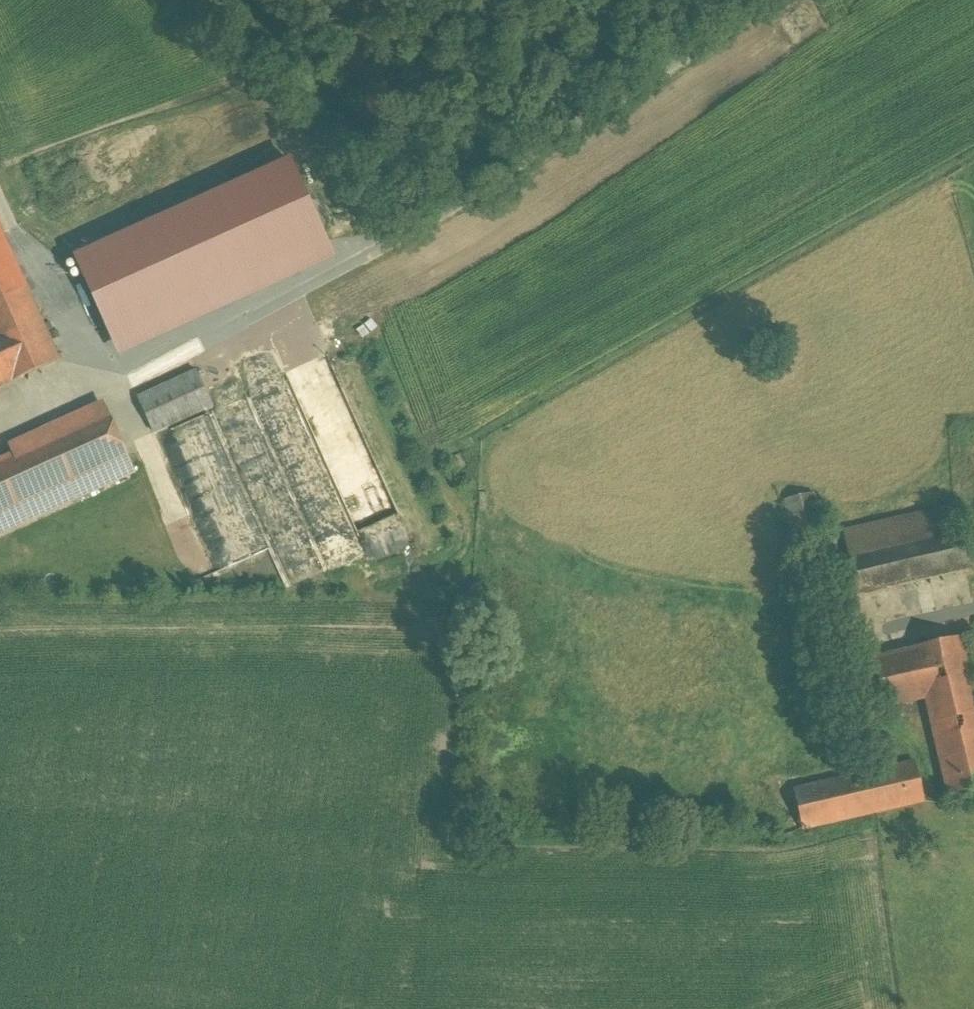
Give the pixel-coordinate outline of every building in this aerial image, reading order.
[(104,353),(329,269),(289,164),(65,249),(104,353)] [(0,205),(0,372),(23,362),(63,344),(0,205)] [(216,392),(199,355),(139,383),(157,420),(216,392)] [(108,402),(0,448),(0,540),(141,480),(108,402)] [(971,559),(956,490),(845,515),(860,584),(971,559)] [(786,528),(819,526),(816,493),(784,496),(786,528)] [(973,785),(973,642),(969,616),(875,635),(889,704),(931,695),(952,790),(973,785)] [(929,799),(918,745),(796,769),(807,823),(929,799)]
